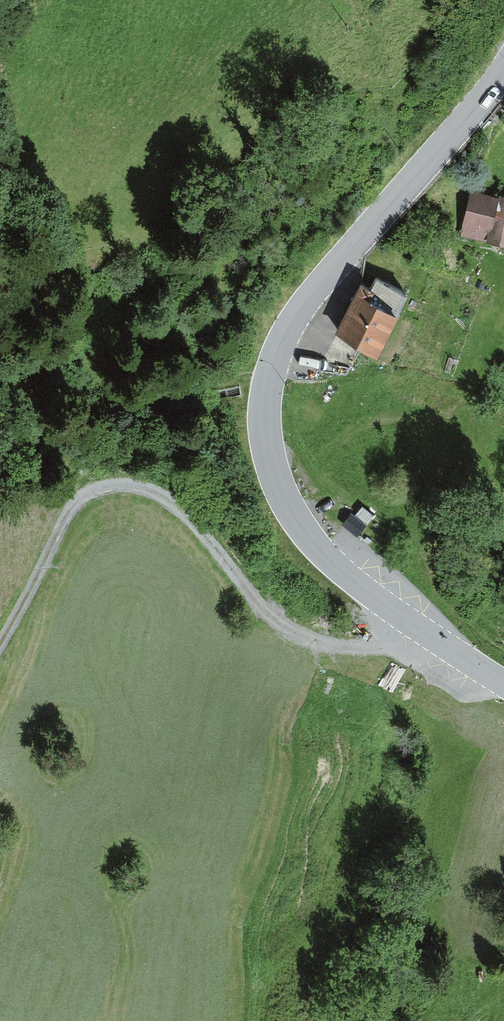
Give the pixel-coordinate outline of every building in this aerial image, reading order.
[(469,191),(459,238),(503,247),(503,198),(469,191)] [(371,290),(357,288),(330,336),(380,363),(417,296),(379,275),(371,290)]
